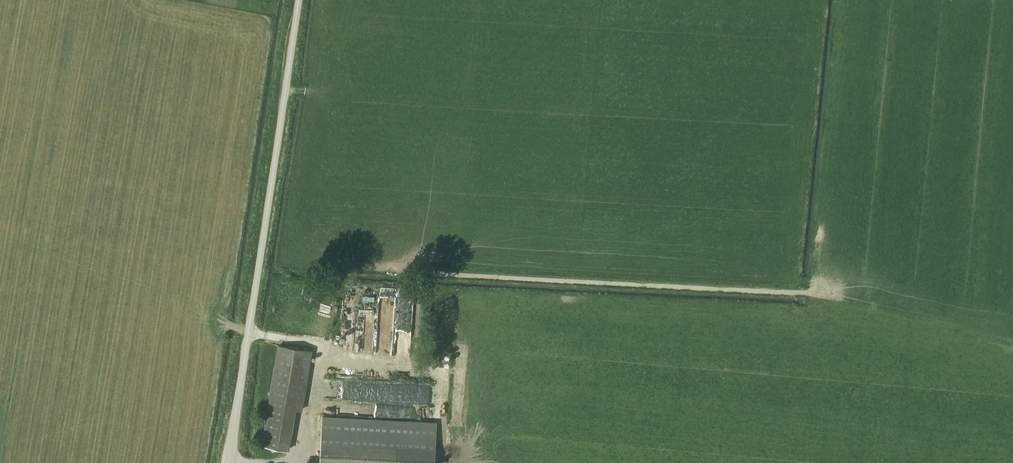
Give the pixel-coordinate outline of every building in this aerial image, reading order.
[(398,301),(413,302),(414,291),(399,290),(398,301)] [(278,345),(263,429),(261,445),(289,450),(296,409),(302,411),(312,351),(278,345)] [(328,395),(350,396),(350,381),(329,380),(328,395)] [(321,431),(319,462),(434,462),(436,438),(437,422),(322,415),(321,431)]
